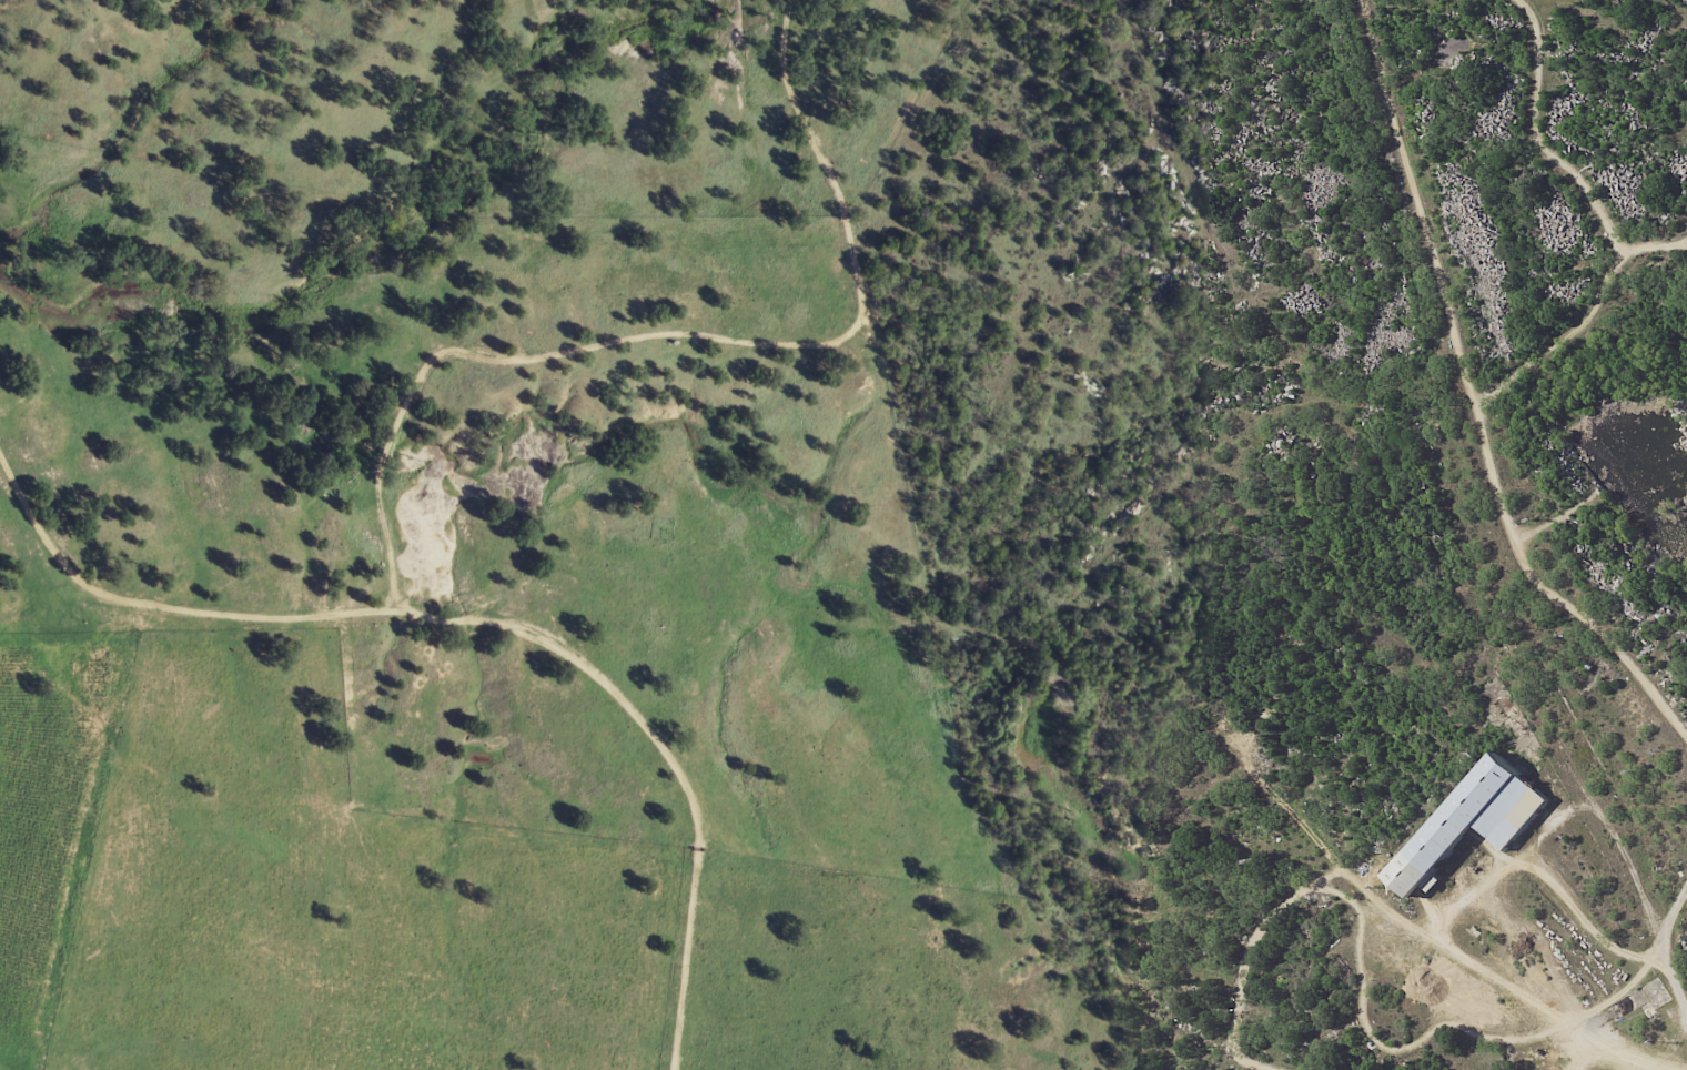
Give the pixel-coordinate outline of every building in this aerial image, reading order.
[(1553,798),(1497,752),(1394,880),(1421,901),(1481,827),(1511,851),(1553,798)]
